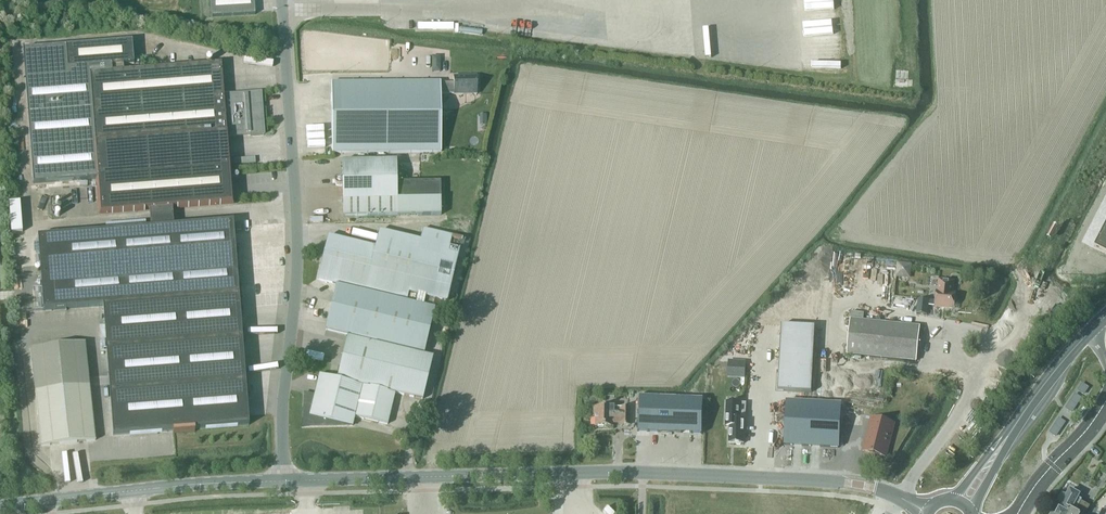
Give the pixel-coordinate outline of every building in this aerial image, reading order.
[(255,15),(254,0),(211,0),(212,17),(255,15)] [(801,30),(831,28),(830,7),(821,7),(820,0),(799,0),(801,30)] [(802,55),(833,54),(832,40),(795,41),(796,72),(803,71),(802,55)] [(123,71),(122,65),(133,64),(131,41),(22,49),(33,183),(97,178),(100,214),(149,210),(150,221),(173,219),(172,208),(231,204),(226,137),(250,135),(250,136),(263,135),(260,92),(247,93),(247,94),(223,96),(220,64),(123,71)] [(477,95),(477,77),(453,77),(453,83),(440,83),(440,82),(331,83),(332,152),(440,152),(440,95),(477,95)] [(336,178),(334,180),(334,183),(336,185),(338,186),(342,186),(342,201),(342,217),(397,216),(440,216),(440,182),(396,182),(396,161),(341,162),(342,177),(338,177),(336,178)] [(238,296),(233,222),(37,237),(43,311),(103,306),(113,436),(172,431),(172,434),(195,432),(194,430),(249,426),(244,370),(242,347),(238,296)] [(1098,245),(1105,250),(1105,229),(1098,245)] [(449,288),(461,239),(422,230),(420,241),(379,231),(375,248),(327,237),(317,280),(336,285),(325,330),(347,335),(336,380),(319,375),(314,395),(306,393),(304,424),(305,426),(342,425),(342,423),(352,426),(354,417),(387,425),(394,393),(422,400),(432,357),(423,355),(436,300),(446,302),(449,288)] [(898,261),(896,276),(910,278),(912,263),(898,261)] [(952,293),(954,281),(939,280),(937,292),(936,291),(935,301),(918,299),(916,314),(927,315),(928,306),(953,309),(955,294),(952,293)] [(863,321),(864,314),(851,313),(851,320),(850,320),(847,354),(916,361),(919,327),(863,321)] [(811,393),(815,327),(781,325),(778,391),(811,393)] [(40,446),(95,441),(85,343),(30,349),(40,446)] [(1074,412),(1090,386),(1083,381),(1067,407),(1074,412)] [(638,397),(637,432),(658,432),(702,434),(703,399),(660,398),(638,397)] [(786,402),(784,445),(839,448),(841,404),(786,402)] [(739,404),(726,403),(725,426),(730,426),(729,443),(735,444),(736,445),(740,445),(742,444),(743,444),(744,427),(744,420),(739,420),(739,404)] [(628,426),(628,407),(620,407),(620,408),(593,407),(593,417),(595,417),(595,427),(611,427),(611,421),(620,421),(620,426),(628,426)] [(841,413),(840,421),(860,422),(860,414),(841,413)] [(868,438),(865,452),(883,456),(888,440),(889,440),(893,425),(871,420),(867,437),(868,438)] [(1081,502),(1082,501),(1078,499),(1079,496),(1070,491),(1066,497),(1062,495),(1055,509),(1059,511),(1057,513),(1075,513),(1078,507),(1081,502)] [(1081,502),(1078,507),(1075,513),(1084,513),(1088,506),(1081,502)]
